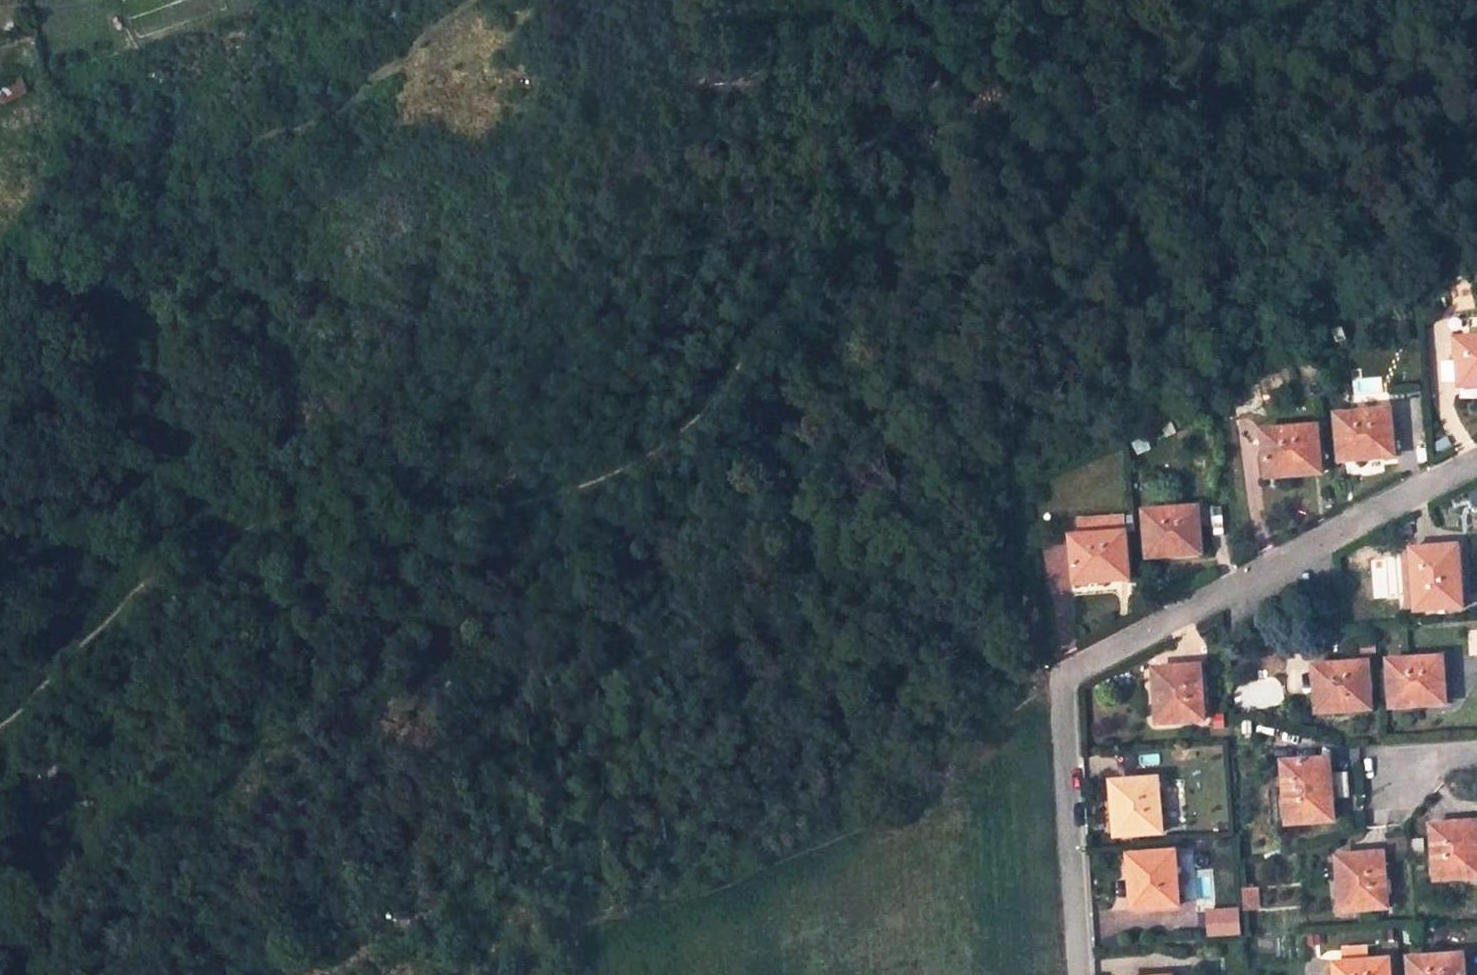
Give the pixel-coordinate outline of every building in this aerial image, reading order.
[(21,77),(0,86),(0,106),(29,95),(21,77)] [(1476,379),(1476,339),(1458,340),(1461,381),(1476,379)] [(1363,454),(1393,451),(1390,411),(1339,416),(1343,460),(1363,459),(1363,454)] [(1269,473),(1299,470),(1300,475),(1320,473),(1317,428),(1266,431),(1269,473)] [(1201,548),(1198,507),(1144,511),(1148,557),(1169,556),(1168,550),(1201,548)] [(1134,515),(1125,516),(1126,532),(1135,531),(1134,515)] [(1125,516),(1080,520),(1081,537),(1073,537),(1076,577),(1108,574),(1108,579),(1129,577),(1126,532),(1125,516)] [(1453,547),(1414,550),(1417,609),(1462,607),(1461,586),(1455,586),(1453,547)] [(1442,658),(1389,661),(1391,707),(1413,706),(1412,700),(1446,699),(1442,658)] [(1369,662),(1317,666),(1319,707),(1351,704),(1351,710),(1372,708),(1369,662)] [(1201,667),(1161,669),(1163,702),(1158,702),(1159,722),(1203,719),(1201,667)] [(1285,762),(1288,823),(1334,820),(1332,801),(1350,800),(1348,775),(1325,776),(1324,759),(1285,762)] [(1157,780),(1118,782),(1120,816),(1116,816),(1117,835),(1160,831),(1157,780)] [(1434,826),(1438,878),(1476,876),(1476,855),(1474,855),(1472,823),(1434,826)] [(1176,852),(1129,855),(1130,875),(1136,875),(1139,907),(1180,904),(1176,852)] [(1384,854),(1345,857),(1347,889),(1342,889),(1343,910),(1387,907),(1384,854)] [(1206,935),(1240,933),(1238,906),(1204,908),(1206,935)] [(1410,959),(1411,974),(1464,974),(1463,956),(1410,959)] [(1336,964),(1337,974),(1391,974),(1390,960),(1336,964)]
